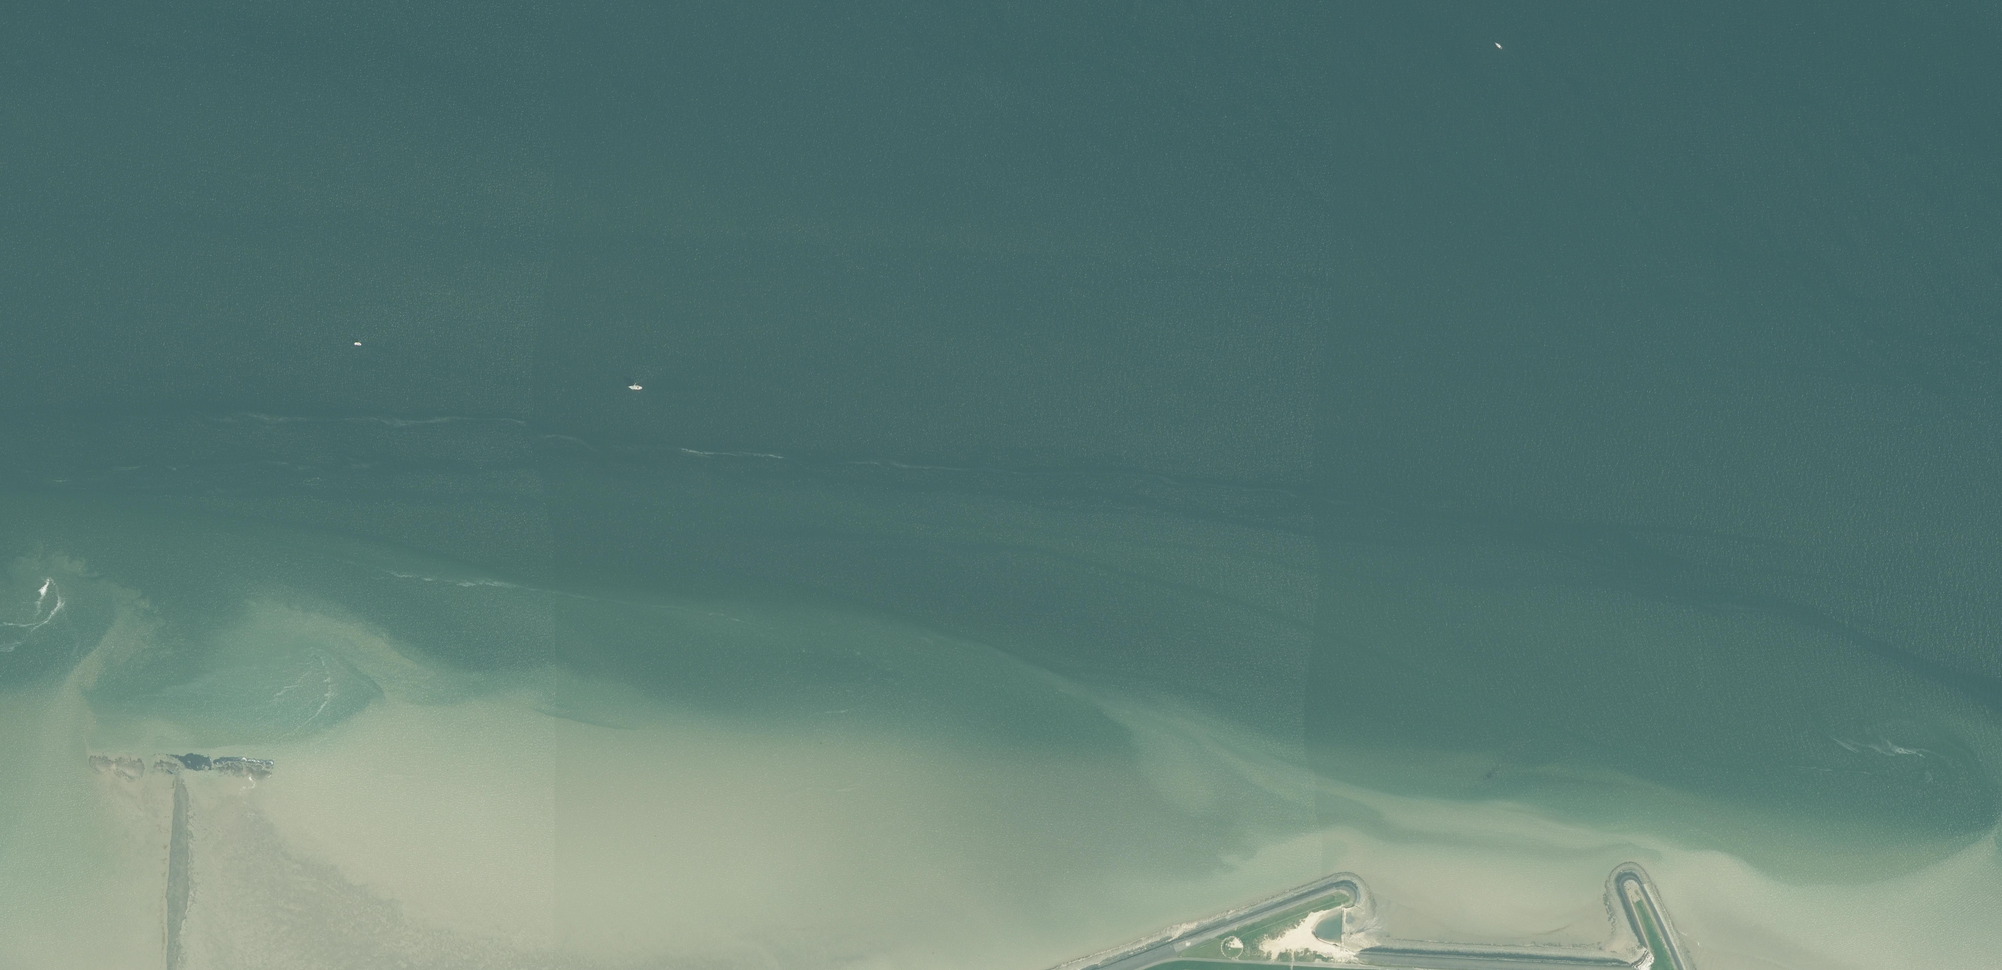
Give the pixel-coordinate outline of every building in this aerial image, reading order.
[(1323,888),(1324,892),(1337,887),(1336,883),(1323,888)] [(1281,937),(1269,940),(1271,946),(1283,943),(1281,937)]
